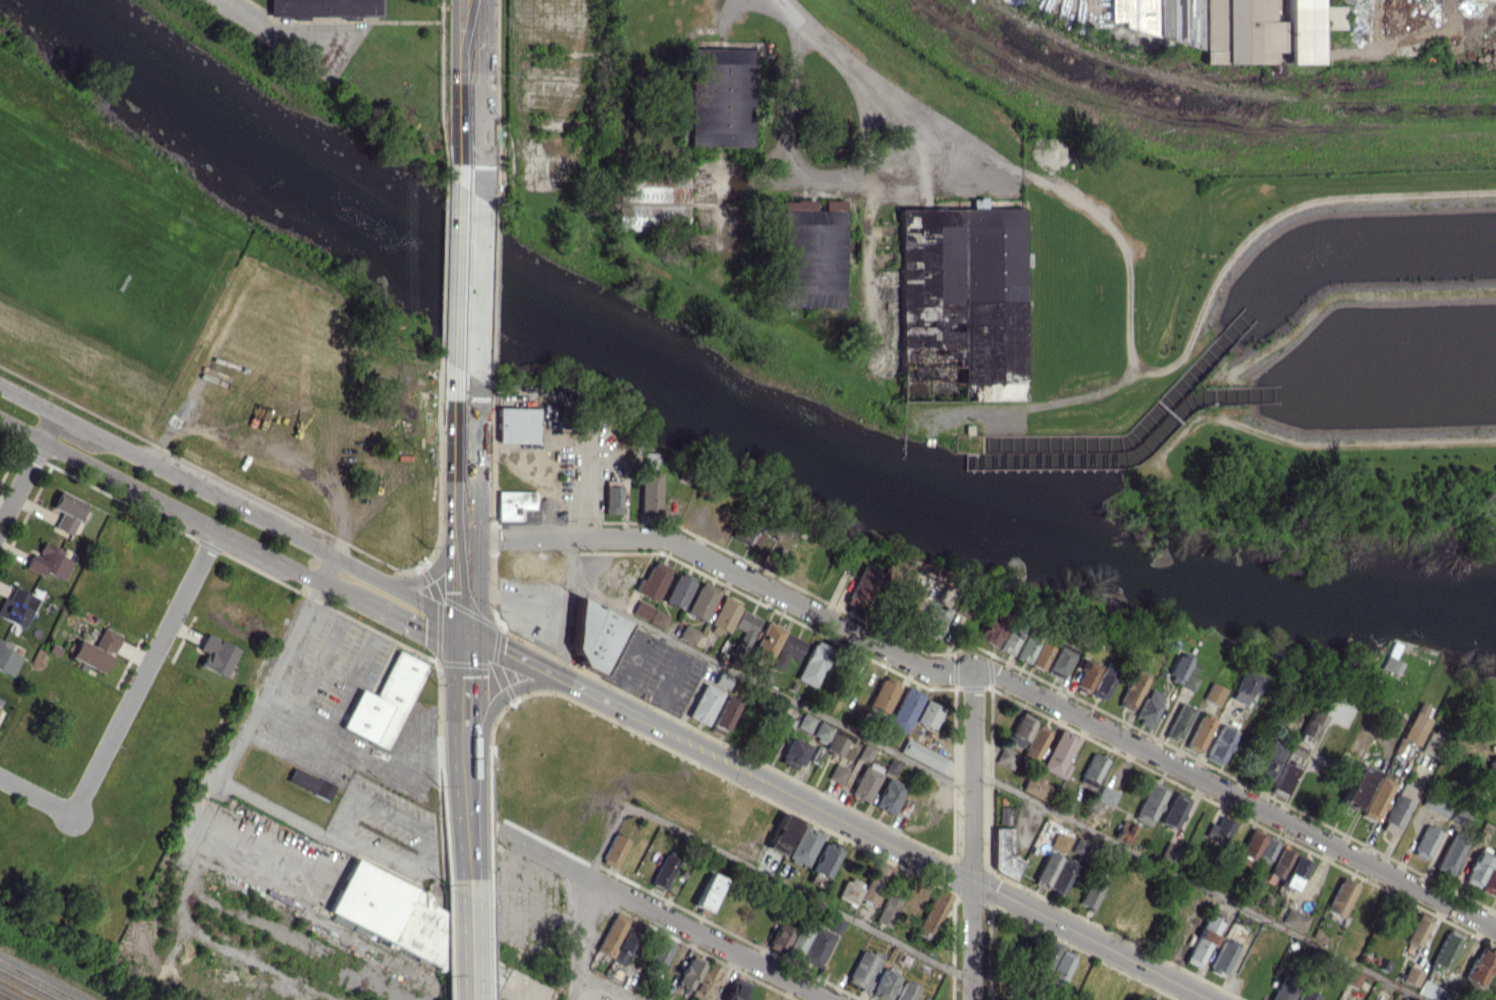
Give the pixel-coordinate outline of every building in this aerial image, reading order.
[(382,13),(382,0),(268,0),(268,10),(382,13)] [(1109,21),(1122,21),(1122,39),(1200,38),(1200,0),(1109,0),(1109,21)] [(1205,62),(1205,0),(1273,0),(1273,18),(1286,18),(1286,51),(1274,51),(1274,62),(1205,62)] [(1286,18),(1285,0),(1318,0),(1318,62),(1286,62),(1286,51),(1286,18)] [(1322,5),(1342,5),(1342,28),(1322,28),(1322,5)] [(693,38),(754,39),(751,145),(691,144),(693,38)] [(615,160),(686,161),(685,229),(614,228),(615,160)] [(781,190),(849,192),(845,306),(777,303),(781,190)] [(903,198),(1026,199),(1024,391),(901,391),(903,198)] [(536,408),(494,407),(494,441),(535,442),(536,408)] [(656,452),(642,452),(641,469),(656,469),(656,452)] [(658,515),(659,472),(638,472),(637,514),(658,515)] [(602,513),(619,513),(619,486),(602,486),(602,513)] [(85,504),(58,491),(50,507),(60,512),(53,527),(70,535),(85,504)] [(494,519),(518,519),(518,509),(533,509),(533,491),(494,491),(494,519)] [(634,592),(654,601),(669,568),(650,559),(634,592)] [(865,611),(882,573),(861,563),(844,602),(865,611)] [(675,570),(661,601),(680,609),(694,578),(675,570)] [(684,613),(704,621),(717,589),(698,581),(684,613)] [(1,596),(0,600),(0,618),(25,627),(37,596),(13,587),(8,599),(1,596)] [(721,595),(708,624),(726,632),(739,603),(721,595)] [(623,621),(574,596),(573,616),(572,617),(569,650),(576,654),(576,663),(598,674),(602,667),(602,664),(610,648),(611,644),(623,621)] [(630,614),(645,620),(651,606),(636,600),(630,614)] [(936,638),(946,612),(926,605),(917,631),(936,638)] [(666,615),(652,609),(647,622),(661,628),(666,615)] [(732,627),(741,631),(733,649),(743,653),(758,618),(739,610),(732,627)] [(975,639),(993,647),(1006,616),(992,611),(988,621),(983,619),(975,639)] [(783,629),(765,621),(748,655),(767,664),(783,629)] [(997,649),(1010,655),(1021,628),(1008,622),(997,649)] [(677,637),(691,643),(697,630),(682,624),(677,637)] [(102,672),(119,635),(101,627),(92,646),(77,639),(69,657),(102,672)] [(804,642),(785,633),(769,666),(779,671),(786,657),(795,661),(804,642)] [(236,648),(204,634),(197,648),(205,652),(198,666),(223,677),(236,648)] [(1013,657),(1026,664),(1036,644),(1022,638),(1013,657)] [(11,676),(21,656),(7,650),(10,645),(0,640),(0,671),(11,676)] [(795,679),(815,687),(830,648),(811,640),(795,679)] [(1039,670),(1050,647),(1039,641),(1028,664),(1039,670)] [(1042,672),(1058,680),(1072,650),(1056,642),(1042,672)] [(1192,657),(1177,649),(1164,676),(1178,684),(1192,657)] [(340,728),(385,749),(424,663),(396,650),(375,696),(358,688),(340,728)] [(1087,693),(1098,665),(1082,658),(1078,668),(1080,669),(1073,688),(1087,693)] [(1117,666),(1104,661),(1091,695),(1104,700),(1117,666)] [(1147,673),(1133,667),(1117,705),(1131,711),(1147,673)] [(1258,693),(1264,678),(1241,669),(1230,698),(1245,704),(1250,691),(1258,693)] [(713,684),(726,689),(730,677),(717,672),(713,684)] [(1198,678),(1186,672),(1179,685),(1192,691),(1198,678)] [(897,682),(878,675),(866,709),(885,716),(897,682)] [(1217,706),(1225,690),(1210,682),(1201,698),(1217,706)] [(721,692),(702,683),(686,716),(705,725),(721,692)] [(903,733),(922,695),(904,686),(885,724),(903,733)] [(1149,729),(1162,694),(1147,689),(1134,723),(1149,729)] [(707,729),(721,736),(736,705),(722,698),(707,729)] [(914,722),(933,730),(942,707),(924,699),(914,722)] [(1429,718),(1423,716),(1427,705),(1417,701),(1401,739),(1417,746),(1429,718)] [(1193,709),(1179,702),(1163,735),(1177,741),(1193,709)] [(1322,715),(1308,709),(1296,738),(1310,743),(1322,715)] [(1184,748),(1197,754),(1214,717),(1201,711),(1184,748)] [(795,727),(807,733),(814,718),(801,712),(795,727)] [(1033,718),(1017,712),(1007,742),(1022,748),(1033,718)] [(824,743),(831,726),(817,720),(810,737),(824,743)] [(1049,729),(1036,723),(1021,755),(1034,762),(1049,729)] [(1235,731),(1219,724),(1203,757),(1218,765),(1235,731)] [(849,735),(832,728),(823,750),(840,757),(849,735)] [(1064,762),(1075,738),(1057,729),(1038,769),(1063,780),(1070,765),(1064,762)] [(1433,756),(1441,737),(1427,732),(1419,751),(1433,756)] [(780,755),(778,761),(796,769),(807,745),(783,734),(774,753),(780,755)] [(1267,782),(1283,746),(1269,740),(1252,775),(1267,782)] [(993,761),(1009,770),(1018,754),(1001,746),(993,761)] [(1105,759),(1089,753),(1077,782),(1093,788),(1105,759)] [(1487,774),(1495,774),(1495,756),(1487,756),(1487,774)] [(849,795),(866,802),(881,768),(864,761),(849,795)] [(826,779),(839,784),(846,768),(833,763),(826,779)] [(1372,770),(1356,763),(1340,804),(1356,810),(1372,770)] [(334,786),(292,767),(286,782),(328,800),(334,786)] [(1048,784),(1027,774),(1019,790),(1040,800),(1048,784)] [(1360,816),(1376,822),(1392,782),(1377,775),(1360,816)] [(872,806),(891,815),(905,787),(886,777),(872,806)] [(1415,790),(1400,782),(1377,828),(1392,836),(1415,790)] [(1116,791),(1099,785),(1094,800),(1110,806),(1116,791)] [(1163,791),(1145,785),(1132,819),(1151,826),(1163,791)] [(1159,822),(1174,829),(1188,798),(1173,791),(1159,822)] [(1449,805),(1429,793),(1421,805),(1442,817),(1449,805)] [(997,823),(1011,823),(1011,806),(997,806),(997,823)] [(766,848),(782,855),(797,819),(781,813),(766,848)] [(1209,822),(1202,836),(1221,845),(1232,822),(1218,815),(1214,824),(1209,822)] [(1135,825),(1120,819),(1112,838),(1127,844),(1135,825)] [(821,834),(801,825),(785,858),(805,868),(821,834)] [(1409,853),(1424,860),(1438,832),(1423,825),(1409,853)] [(991,874),(1016,874),(1017,858),(1009,858),(1010,828),(992,827),(991,874)] [(1233,860),(1247,867),(1264,835),(1249,827),(1233,860)] [(1452,875),(1467,834),(1449,828),(1434,868),(1452,875)] [(1063,852),(1069,837),(1054,831),(1048,846),(1063,852)] [(599,862),(614,869),(627,840),(613,833),(599,862)] [(1276,840),(1263,835),(1254,858),(1267,863),(1276,840)] [(809,871),(825,879),(839,848),(823,840),(809,871)] [(1267,874),(1277,879),(1290,852),(1280,847),(1267,874)] [(1045,889),(1059,857),(1045,851),(1031,883),(1045,889)] [(664,889),(676,859),(662,853),(649,884),(664,889)] [(1478,888),(1488,858),(1472,853),(1462,883),(1478,888)] [(1493,855),(1477,890),(1492,897),(1495,888),(1495,856),(1493,855)] [(1292,891),(1306,863),(1292,856),(1279,884),(1292,891)] [(327,912),(394,943),(407,917),(423,924),(427,916),(439,921),(447,904),(351,860),(327,912)] [(859,899),(875,906),(892,867),(875,860),(859,899)] [(1062,895),(1075,866),(1061,860),(1048,889),(1062,895)] [(707,912),(723,879),(708,872),(692,905),(707,912)] [(1078,904),(1092,910),(1106,879),(1093,873),(1078,904)] [(855,905),(861,883),(842,877),(836,898),(855,905)] [(1356,885),(1339,877),(1323,910),(1340,918),(1356,885)] [(916,929),(932,936),(949,895),(933,888),(916,929)] [(874,921),(888,927),(898,903),(884,897),(874,921)] [(1280,923),(1301,931),(1307,916),(1286,907),(1280,923)] [(623,929),(627,919),(613,912),(594,952),(624,965),(637,936),(623,929)] [(1199,969),(1221,920),(1206,913),(1184,962),(1199,969)] [(1403,941),(1417,948),(1429,919),(1415,913),(1403,941)] [(329,920),(363,936),(365,930),(332,914),(329,920)] [(844,922),(835,917),(828,930),(837,935),(844,922)] [(768,945),(784,950),(792,928),(775,923),(768,945)] [(832,934),(814,927),(812,930),(797,924),(787,952),(801,957),(800,961),(819,968),(832,934)] [(1460,936),(1445,929),(1429,963),(1444,970),(1460,936)] [(644,969),(659,975),(672,943),(657,937),(644,969)] [(1058,942),(1044,938),(1035,969),(1049,973),(1058,942)] [(1222,976),(1236,947),(1222,940),(1208,969),(1222,976)] [(881,954),(872,950),(870,954),(860,950),(844,981),(867,992),(874,978),(870,977),(881,954)] [(1074,957),(1059,950),(1044,980),(1059,987),(1074,957)] [(1491,956),(1474,950),(1463,980),(1480,986),(1491,956)] [(703,960),(688,954),(676,984),(690,990),(703,960)] [(702,999),(708,999),(720,971),(703,964),(691,995),(702,999)] [(1415,986),(1421,971),(1405,966),(1400,981),(1415,986)] [(897,976),(879,968),(868,994),(882,999),(887,999),(897,976)] [(1355,987),(1361,974),(1349,969),(1344,982),(1355,987)] [(747,983),(733,976),(721,999),(739,999),(747,983)] [(1295,987),(1277,980),(1269,999),(1290,999),(1295,987)] [(1433,999),(1438,987),(1419,980),(1414,993),(1433,999)] [(917,987),(902,981),(893,999),(911,999),(917,987)] [(1301,988),(1296,999),(1313,999),(1316,995),(1301,988)]
